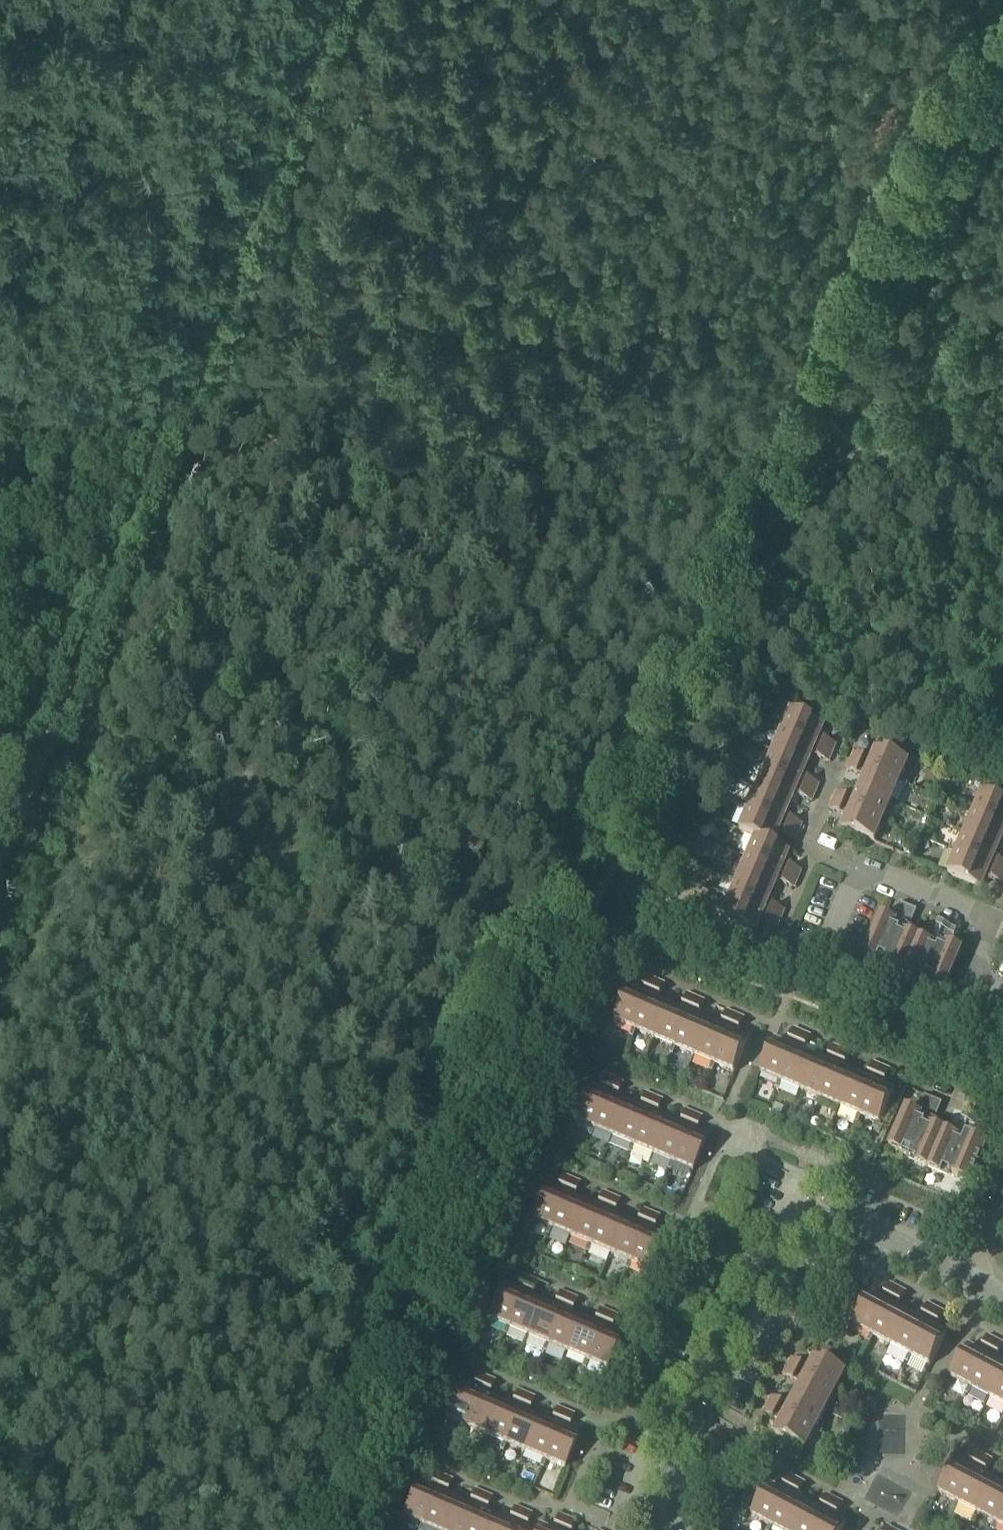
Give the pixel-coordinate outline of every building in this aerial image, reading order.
[(836,745),(820,738),(825,726),(791,712),(783,732),(833,753),(836,745)] [(833,753),(783,732),(775,751),(808,766),(812,756),(829,763),(833,753)] [(855,753),(852,761),(901,782),(909,763),(876,748),(871,760),(855,753)] [(775,751),(766,771),(815,792),(819,784),(803,777),(808,766),(775,751)] [(901,782),(852,761),(848,769),(864,776),(859,788),(893,802),(901,782)] [(815,792),(766,771),(758,791),(791,805),(796,795),(811,802),(815,792)] [(855,799),(850,796),(839,792),(835,801),(884,822),(893,802),(859,788),(855,799)] [(791,805),(758,791),(749,811),(798,832),(801,825),(786,818),(791,805)] [(975,814),(1002,826),(1002,803),(983,794),(975,814)] [(884,822),(835,801),(831,809),(847,816),(842,828),(876,842),(884,822)] [(798,832),(749,811),(741,831),(757,838),(774,845),(779,835),(794,841),(798,832)] [(966,834),(999,848),(1002,839),(1002,826),(975,814),(966,834)] [(966,834),(958,854),(1002,873),(1002,862),(995,859),(999,848),(966,834)] [(774,845),(757,838),(748,858),(799,879),(803,871),(785,863),(790,851),(774,845)] [(958,854),(949,873),(982,887),(987,876),(994,879),(1002,883),(1002,873),(958,854)] [(799,879),(748,858),(740,878),(773,892),(777,881),(795,889),(799,879)] [(740,878),(731,898),(782,920),(786,911),(768,903),(773,892),(740,878)] [(782,920),(731,898),(723,918),(755,932),(760,921),(778,929),(782,920)] [(940,924),(932,942),(908,932),(918,911),(900,903),(893,920),(882,915),(865,955),(891,967),(890,970),(917,982),(918,979),(946,990),(963,951),(951,945),(957,931),(940,924)] [(648,977),(641,994),(630,989),(629,992),(616,1021),(636,1030),(649,1000),(657,981),(648,977)] [(649,1000),(636,1030),(656,1038),(669,1008),(670,1006),(659,1001),(666,984),(657,981),(649,1000)] [(669,1008),(656,1038),(676,1047),(689,1016),(693,1008),(697,998),(688,994),(681,1011),(670,1006),(669,1008)] [(697,998),(693,1008),(689,1016),(676,1047),(696,1055),(709,1024),(710,1023),(698,1018),(705,1001),(697,998)] [(720,1027),(710,1023),(709,1024),(696,1055),(716,1064),(729,1031),(736,1015),(727,1011),(720,1027)] [(729,1031),(716,1064),(735,1072),(749,1040),(738,1035),(745,1018),(736,1015),(729,1031)] [(776,1041),(764,1068),(762,1074),(782,1082),(799,1042),(803,1032),(794,1029),(787,1045),(776,1041)] [(803,1032),(799,1042),(782,1082),(801,1091),(815,1057),(805,1053),(811,1036),(803,1032)] [(815,1057),(801,1091),(821,1099),(838,1059),(842,1049),(833,1045),(826,1062),(815,1057)] [(842,1049),(838,1059),(821,1099),(840,1107),(855,1074),(843,1069),(851,1053),(842,1049)] [(855,1074),(840,1107),(860,1116),(881,1066),(873,1062),(866,1079),(855,1074)] [(881,1066),(860,1116),(879,1124),(894,1091),(883,1086),(891,1070),(881,1066)] [(599,1093),(588,1088),(573,1122),(593,1130),(610,1090),(614,1080),(606,1077),(599,1093)] [(614,1080),(610,1090),(593,1130),(613,1139),(627,1105),(616,1100),(623,1084),(614,1080)] [(639,1110),(627,1105),(613,1139),(633,1147),(654,1097),(645,1094),(639,1110)] [(915,1164),(943,1176),(944,1172),(970,1183),(988,1142),(977,1138),(983,1125),(966,1117),(958,1136),(934,1125),(943,1103),(925,1096),(918,1113),(907,1108),(890,1148),(917,1160),(915,1164)] [(654,1097),(633,1147),(653,1155),(667,1122),(656,1117),(663,1101),(654,1097)] [(678,1126),(667,1122),(653,1155),(673,1164),(694,1115),(685,1111),(678,1126)] [(694,1115),(673,1164),(693,1172),(707,1139),(696,1134),(703,1118),(694,1115)] [(557,1193),(545,1188),(531,1221),(551,1229),(568,1190),(572,1179),(564,1176),(557,1193)] [(572,1179),(568,1190),(551,1229),(571,1237),(585,1205),(574,1200),(581,1183),(572,1179)] [(596,1210),(585,1205),(571,1237),(591,1246),(607,1207),(612,1196),(603,1192),(596,1210)] [(612,1196),(607,1207),(591,1246),(611,1254),(625,1222),(614,1217),(621,1200),(612,1196)] [(625,1222),(611,1254),(630,1263),(647,1224),(652,1213),(642,1209),(635,1226),(625,1222)] [(652,1213),(647,1224),(630,1263),(650,1271),(664,1239),(653,1234),(660,1217),(652,1213)] [(503,1286),(489,1320),(508,1329),(529,1279),(522,1275),(515,1291),(503,1286)] [(529,1279),(508,1329),(528,1337),(543,1303),(532,1298),(539,1283),(529,1279)] [(890,1284),(881,1300),(871,1294),(854,1326),(873,1336),(893,1298),(898,1288),(890,1284)] [(898,1288),(893,1298),(873,1336),(892,1346),(909,1314),(899,1309),(907,1293),(898,1288)] [(554,1308),(543,1303),(528,1337),(548,1345),(563,1311),(569,1296),(561,1292),(554,1308)] [(569,1296),(563,1311),(548,1345),(568,1354),(583,1320),(571,1315),(578,1299),(569,1296)] [(919,1319),(909,1314),(892,1346),(911,1356),(937,1308),(928,1304),(919,1319)] [(937,1308),(911,1356),(931,1366),(948,1334),(936,1328),(945,1313),(937,1308)] [(583,1320),(568,1354),(588,1362),(609,1313),(600,1309),(594,1325),(583,1320)] [(609,1313),(588,1362),(608,1371),(622,1337),(611,1332),(617,1316),(609,1313)] [(969,1346),(954,1374),(952,1378),(971,1388),(991,1351),(996,1341),(988,1337),(980,1352),(969,1346)] [(991,1351),(971,1388),(990,1399),(1002,1374),(1002,1364),(997,1361),(1002,1349),(1002,1344),(996,1341),(991,1351)] [(792,1358),(788,1366),(837,1392),(847,1373),(815,1356),(809,1367),(792,1358)] [(837,1392),(788,1366),(784,1375),(800,1383),(794,1394),(826,1411),(837,1392)] [(471,1390),(461,1386),(446,1419),(466,1427),(480,1394),(487,1378),(478,1374),(471,1390)] [(990,1399),(1002,1406),(1002,1374),(990,1399)] [(487,1378),(480,1394),(466,1427),(486,1436),(500,1403),(489,1398),(496,1382),(487,1378)] [(500,1403),(486,1436),(506,1444),(527,1395),(517,1391),(511,1407),(500,1403)] [(772,1396),(768,1405),(816,1431),(826,1411),(794,1394),(788,1405),(772,1396)] [(527,1395),(506,1444),(526,1453),(540,1420),(529,1415),(535,1399),(527,1395)] [(816,1431),(768,1405),(763,1414),(779,1422),(773,1433),(806,1450),(816,1431)] [(551,1424),(540,1420),(526,1453),(546,1461),(567,1412),(557,1408),(551,1424)] [(567,1412),(546,1461),(566,1469),(580,1436),(568,1431),(575,1415),(567,1412)] [(976,1452),(968,1468),(957,1462),(940,1494),(959,1504),(979,1467),(984,1456),(976,1452)] [(984,1456),(979,1467),(959,1504),(978,1514),(995,1482),(985,1476),(993,1461),(984,1456)] [(429,1490),(418,1486),(404,1518),(424,1527),(438,1494),(445,1478),(436,1474),(429,1490)] [(789,1475),(781,1491),(770,1485),(753,1517),(772,1527),(797,1479),(789,1475)] [(438,1494),(424,1527),(431,1529),(446,1529),(458,1503),(447,1498),(454,1481),(445,1478),(438,1494)] [(772,1527),(778,1529),(795,1529),(808,1505),(797,1499),(806,1484),(797,1479),(772,1527)] [(995,1482),(978,1514),(997,1524),(1002,1513),(1002,1486),(995,1482)] [(458,1503),(446,1529),(470,1529),(485,1495),(475,1491),(468,1507),(458,1503)] [(470,1529),(493,1529),(498,1520),(486,1514),(493,1498),(485,1495),(470,1529)] [(795,1529),(820,1529),(830,1509),(835,1499),(827,1495),(819,1511),(808,1505),(795,1529)] [(830,1509),(820,1529),(844,1529),(846,1525),(836,1519),(844,1504),(835,1499),(830,1509)] [(498,1520),(493,1529),(517,1529),(518,1528),(525,1512),(515,1507),(508,1524),(498,1520)] [(518,1528),(517,1529),(525,1529),(532,1514),(525,1512),(518,1528)] [(568,1519),(558,1515),(552,1529),(564,1529),(568,1519)] [(564,1529),(573,1529),(576,1522),(568,1519),(564,1529)]
